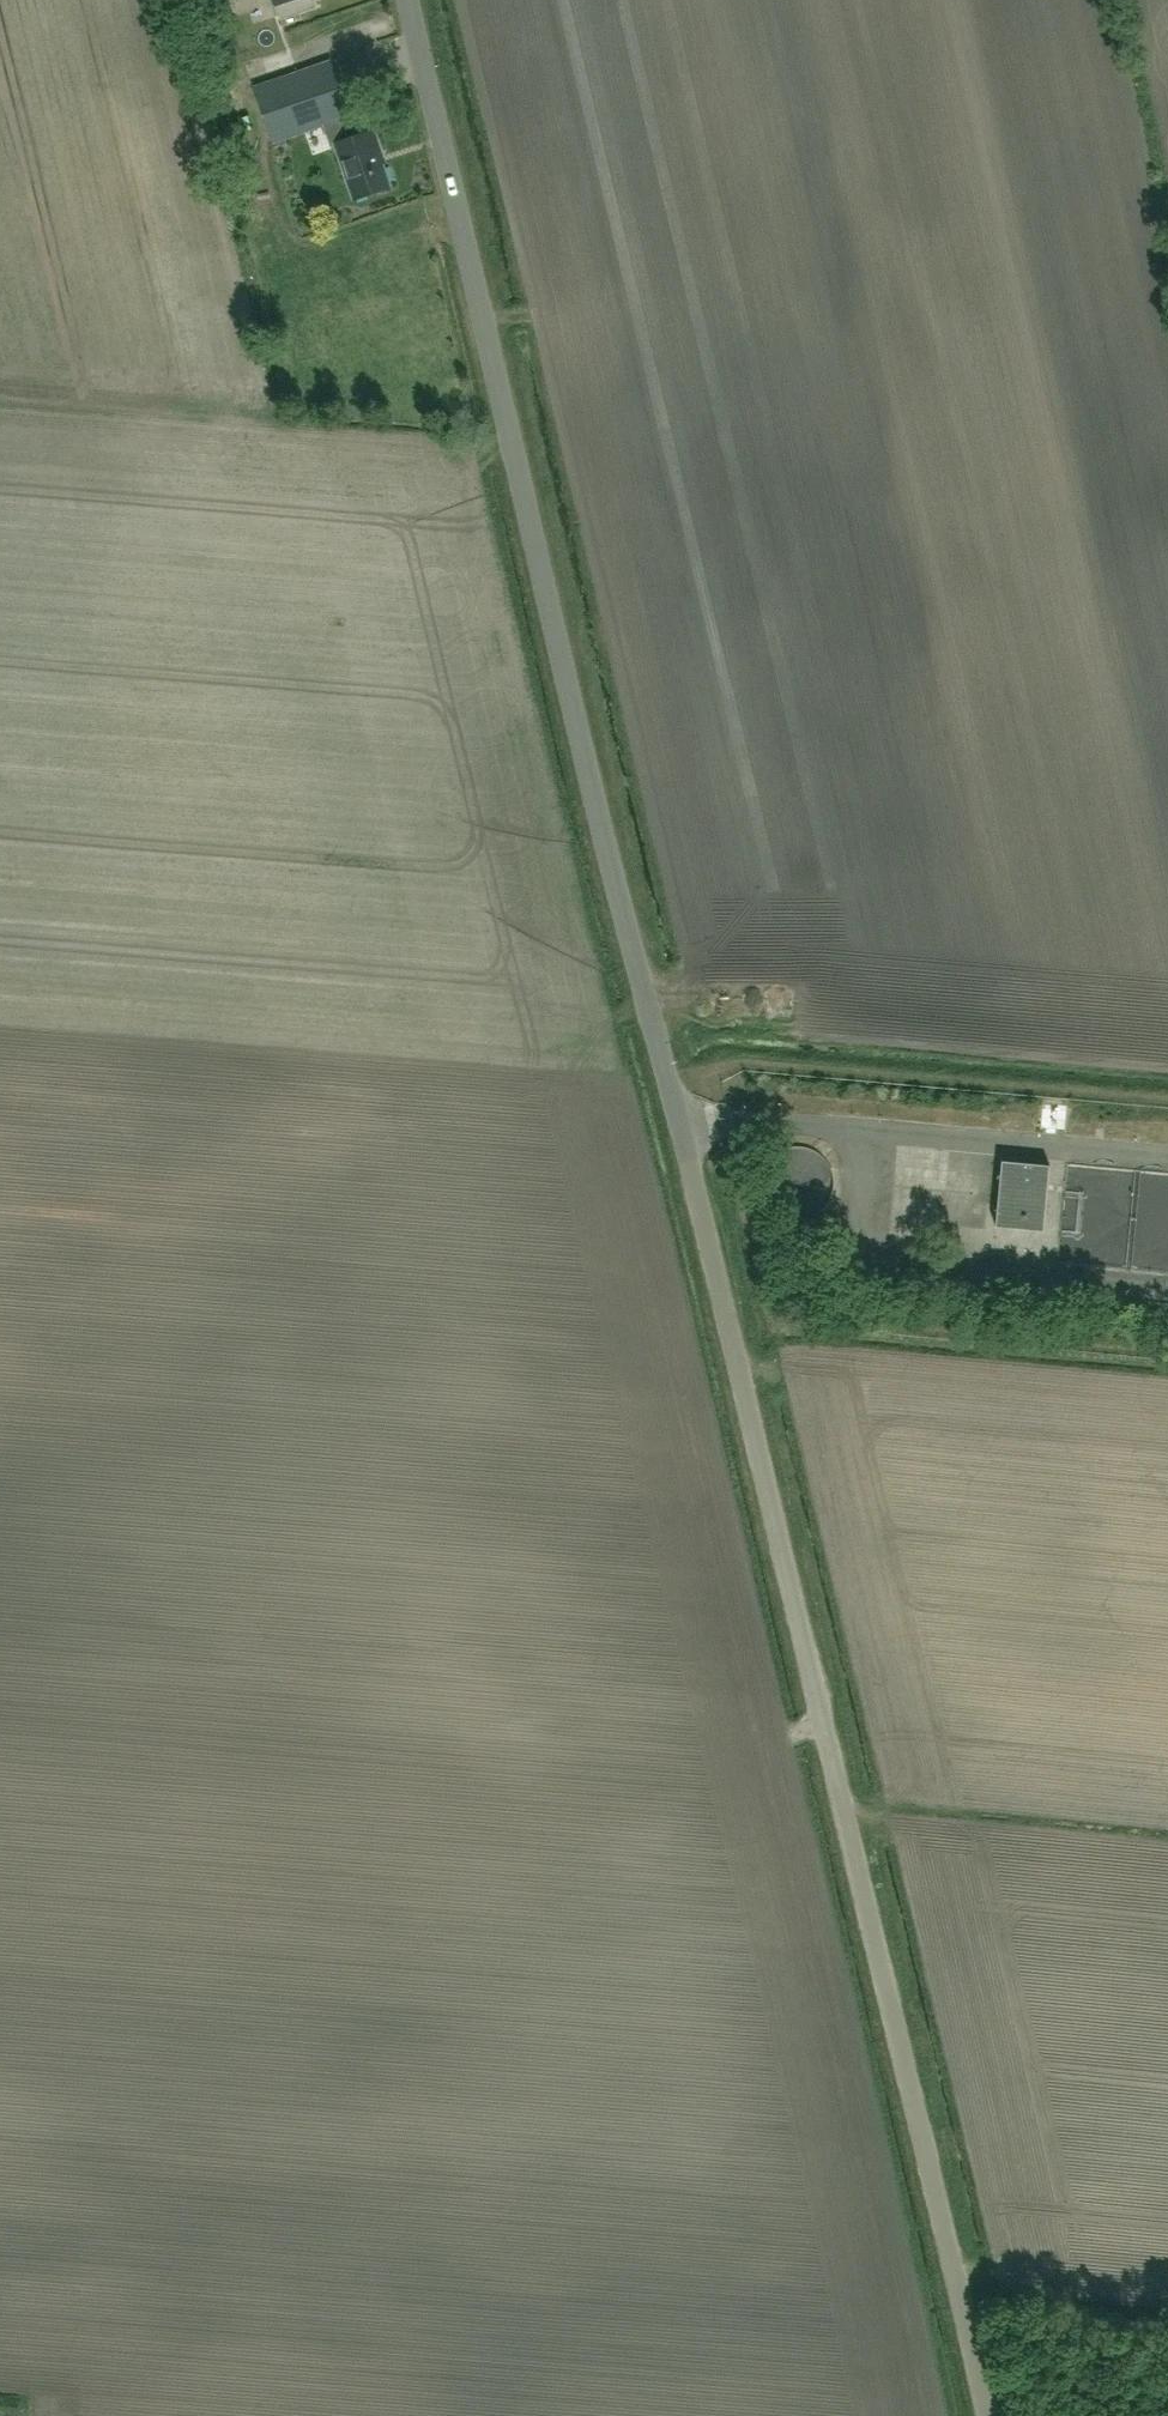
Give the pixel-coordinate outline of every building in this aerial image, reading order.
[(211,22),(236,15),(231,0),(204,0),(211,22)] [(281,21),(317,9),(317,7),(312,9),(309,0),(274,0),(281,21)] [(354,198),(391,185),(379,149),(382,147),(376,129),(350,138),(344,118),(350,116),(331,59),(255,85),(274,142),(324,125),(331,146),(336,144),(354,198)] [(996,1226),(1044,1231),(1050,1165),(1002,1161),(996,1226)] [(956,1253),(993,1253),(993,1227),(957,1227),(956,1253)]
